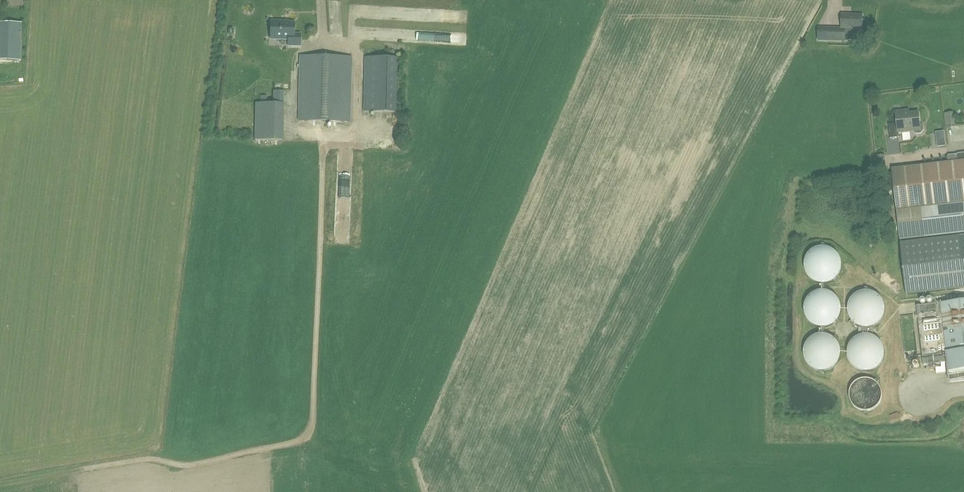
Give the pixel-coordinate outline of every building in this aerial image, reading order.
[(841,13),(840,27),(818,26),(817,40),(845,41),(845,40),(855,40),(855,30),(862,30),(863,14),(841,13)] [(283,22),(271,22),(271,37),(289,37),(289,46),(301,46),(301,34),(294,34),(294,23),(283,23),(283,22)] [(0,23),(0,60),(20,60),(20,23),(0,23)] [(300,56),(299,121),(350,122),(351,57),(300,56)] [(366,58),(364,112),(397,113),(398,58),(366,58)] [(281,104),(268,104),(268,96),(261,96),(261,103),(256,103),(255,140),(281,141),(281,104)] [(923,126),(920,124),(919,113),(906,114),(906,111),(896,112),(897,124),(889,125),(890,139),(900,138),(899,133),(911,132),(910,129),(913,129),(913,131),(917,134),(921,134),(924,130),(923,126)] [(940,145),(948,144),(948,131),(939,131),(940,145)] [(959,162),(893,170),(901,240),(963,233),(963,162),(959,162)] [(901,244),(907,296),(963,289),(963,237),(901,244)] [(838,253),(836,251),(834,250),(832,249),(830,248),(828,247),(826,246),(824,246),(822,246),(819,246),(817,247),(815,248),(813,249),(811,250),(809,252),(808,254),(807,255),(806,257),(805,260),(804,262),(804,264),(804,266),(805,269),(805,271),(806,273),(807,275),(808,277),(810,278),(812,280),(814,281),(816,282),(818,283),(820,283),(822,284),(825,284),(827,283),(829,283),(831,282),(833,281),(835,279),(837,278),(838,276),(839,274),(840,272),(841,270),(842,268),(842,266),(842,263),(841,261),(841,259),(840,257),(839,255),(838,253)] [(837,297),(836,295),(834,294),(832,293),(830,292),(828,291),(826,290),(823,290),(821,290),(819,291),(817,291),(814,292),(812,293),(811,295),(809,296),(808,298),(806,300),(805,302),(805,304),(804,307),(804,309),(804,311),(805,313),(805,316),(806,318),(808,320),(809,321),(811,323),(812,324),(814,325),(817,326),(819,327),(821,327),(823,327),(826,327),(828,327),(830,326),(832,325),(834,324),(836,322),(837,320),(839,319),(840,317),(841,314),(841,312),(841,310),(841,308),(841,305),(841,303),(840,301),(839,299),(837,297)] [(881,298),(879,296),(877,294),(876,293),(873,292),(871,291),(869,291),(867,291),(865,291),(862,291),(860,292),(858,293),(856,294),(854,295),(852,297),(851,298),(850,300),(849,302),(848,305),(848,307),(848,309),(848,311),(848,314),(849,316),(850,318),(851,320),(853,322),(854,323),(856,325),(858,326),(860,327),(862,327),(865,328),(867,328),(869,327),(871,327),(874,326),(876,325),(877,324),(879,322),(881,321),(882,319),(883,317),(884,315),(885,313),(885,310),(885,308),(885,306),(884,304),(883,301),(882,299),(881,298)] [(963,380),(963,301),(917,306),(924,364),(947,362),(949,381),(963,380)] [(837,341),(835,339),(833,338),(831,337),(829,335),(827,335),(825,334),(823,334),(820,334),(818,334),(816,335),(814,336),(812,337),(810,338),(808,340),(807,342),(806,344),(805,346),(804,348),(804,350),(804,353),(804,355),(804,357),(805,359),(806,361),(807,363),(808,365),(810,367),(812,368),(814,369),(816,370),(818,371),(820,371),(823,371),(825,371),(827,370),(829,370),(831,369),(833,367),(835,366),(837,364),(838,362),(839,360),(840,358),(840,356),(841,354),(841,351),(840,349),(840,347),(839,345),(838,343),(837,341)] [(881,341),(879,339),(877,338),(875,337),(873,336),(871,335),(869,334),(867,334),(864,334),(862,335),(860,335),(858,336),(856,337),(854,339),(852,340),(851,342),(850,344),(849,346),(848,348),(848,350),(848,353),(848,355),(848,357),(849,359),(850,361),(851,363),(852,365),(854,367),(856,368),(858,369),(860,370),(862,371),(864,371),(867,371),(869,371),(871,371),(873,370),(875,369),(877,367),(879,366),(881,364),(882,362),(883,360),(884,358),(884,356),(885,354),(885,352),(884,349),(884,347),(883,345),(882,343),(881,341)] [(881,382),(879,381),(877,379),(875,378),(873,377),(871,376),(869,376),(867,375),(864,375),(862,376),(860,376),(858,377),(856,378),(854,380),(852,381),(851,383),(850,385),(849,387),(848,389),(848,392),(848,394),(848,396),(848,398),(849,401),(850,403),(851,405),(852,406),(854,408),(856,409),(858,410),(860,411),(862,412),(864,412),(867,412),(869,412),(871,412),(873,411),(875,410),(877,409),(879,407),(881,405),(882,404),(883,402),(884,399),(884,397),(885,395),(885,393),(884,390),(884,388),(883,386),(882,384),(881,382)] [(269,401),(266,418),(279,421),(282,403),(269,401)]
